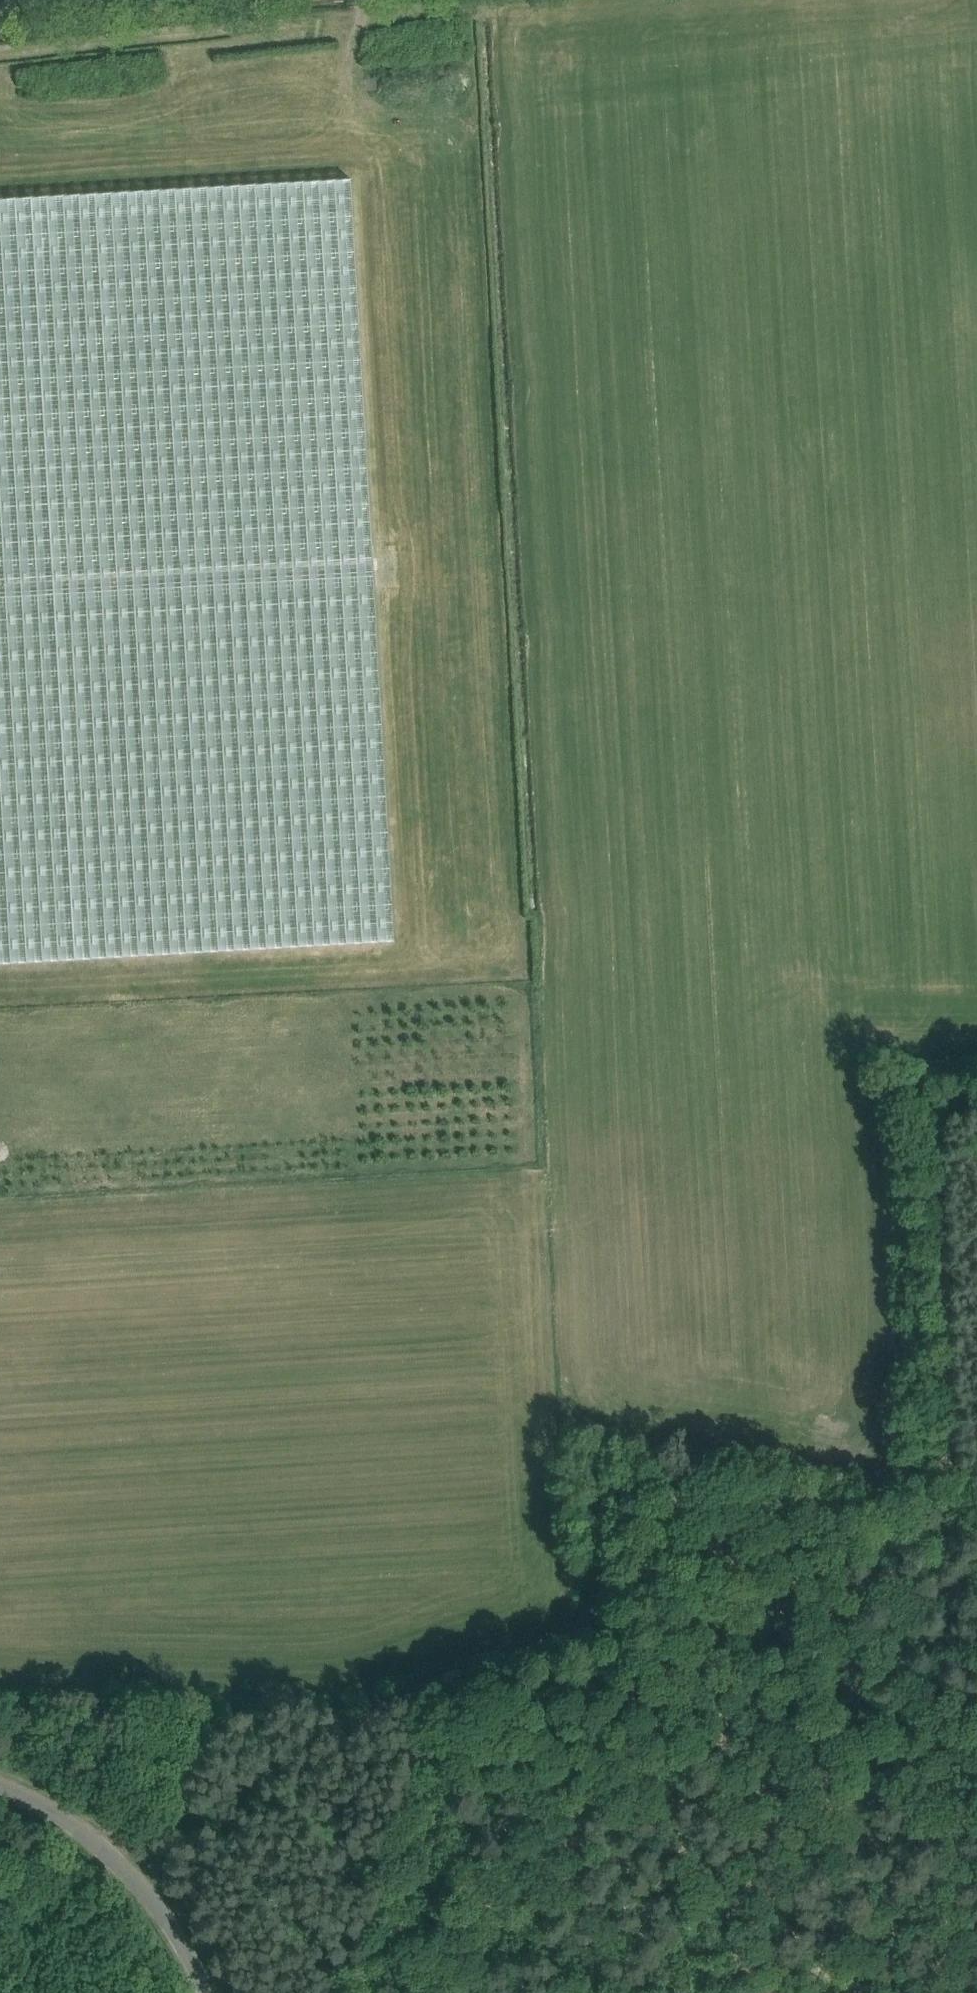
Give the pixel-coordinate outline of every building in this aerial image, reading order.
[(395,941),(352,180),(0,201),(0,964),(395,941)]
